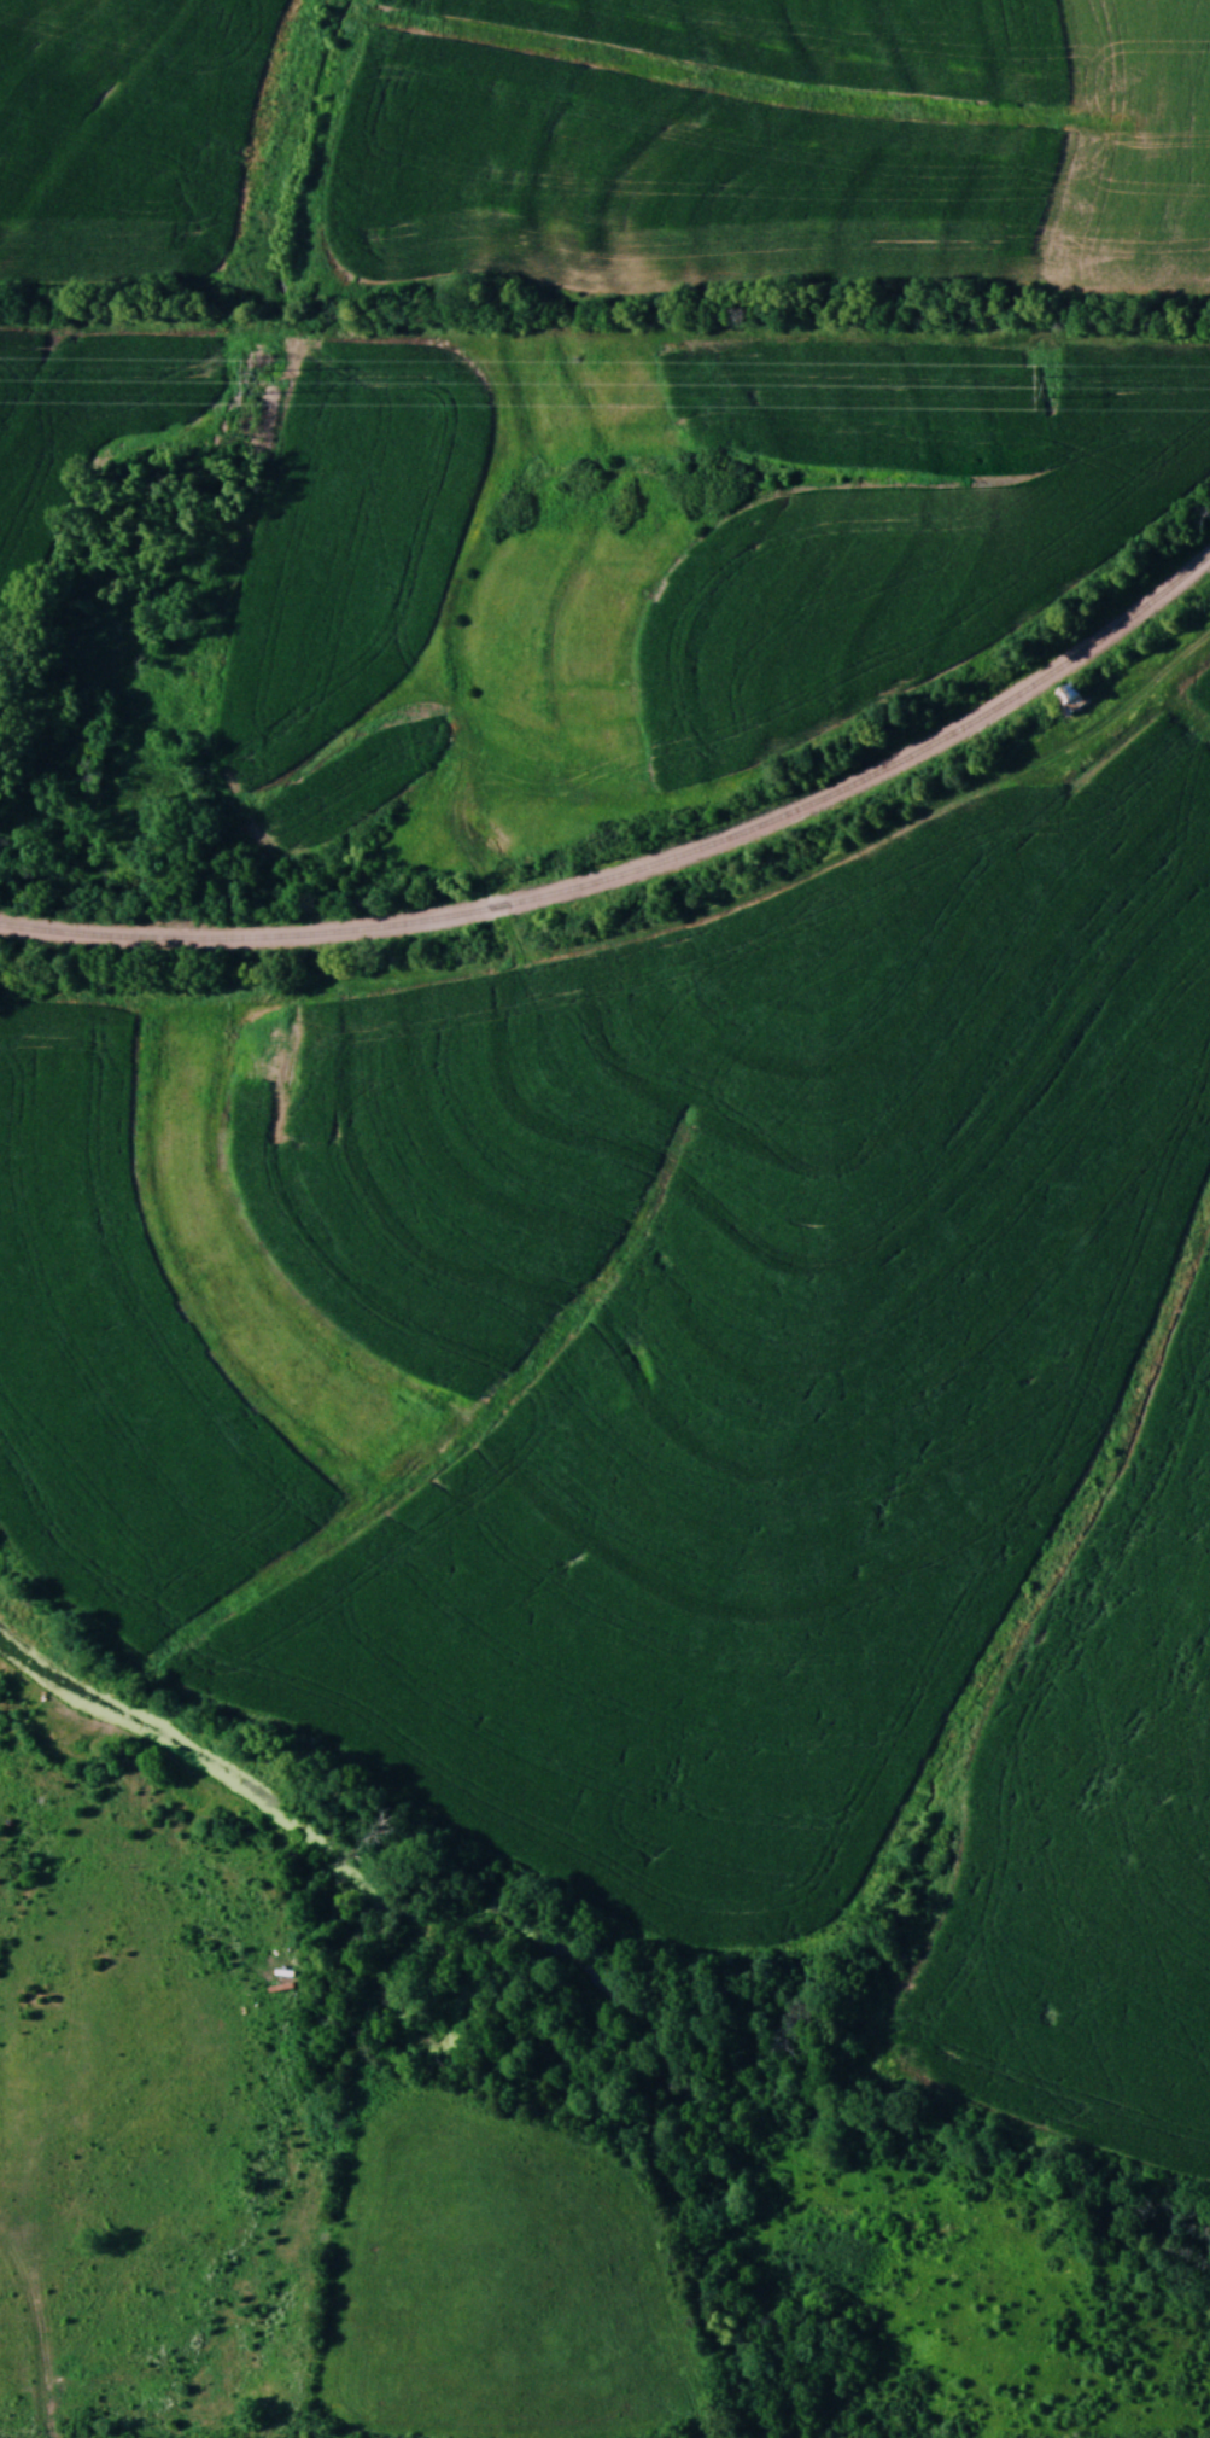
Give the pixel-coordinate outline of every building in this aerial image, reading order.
[(1053,693),(1069,715),(1087,703),(1071,680),(1053,693)]
